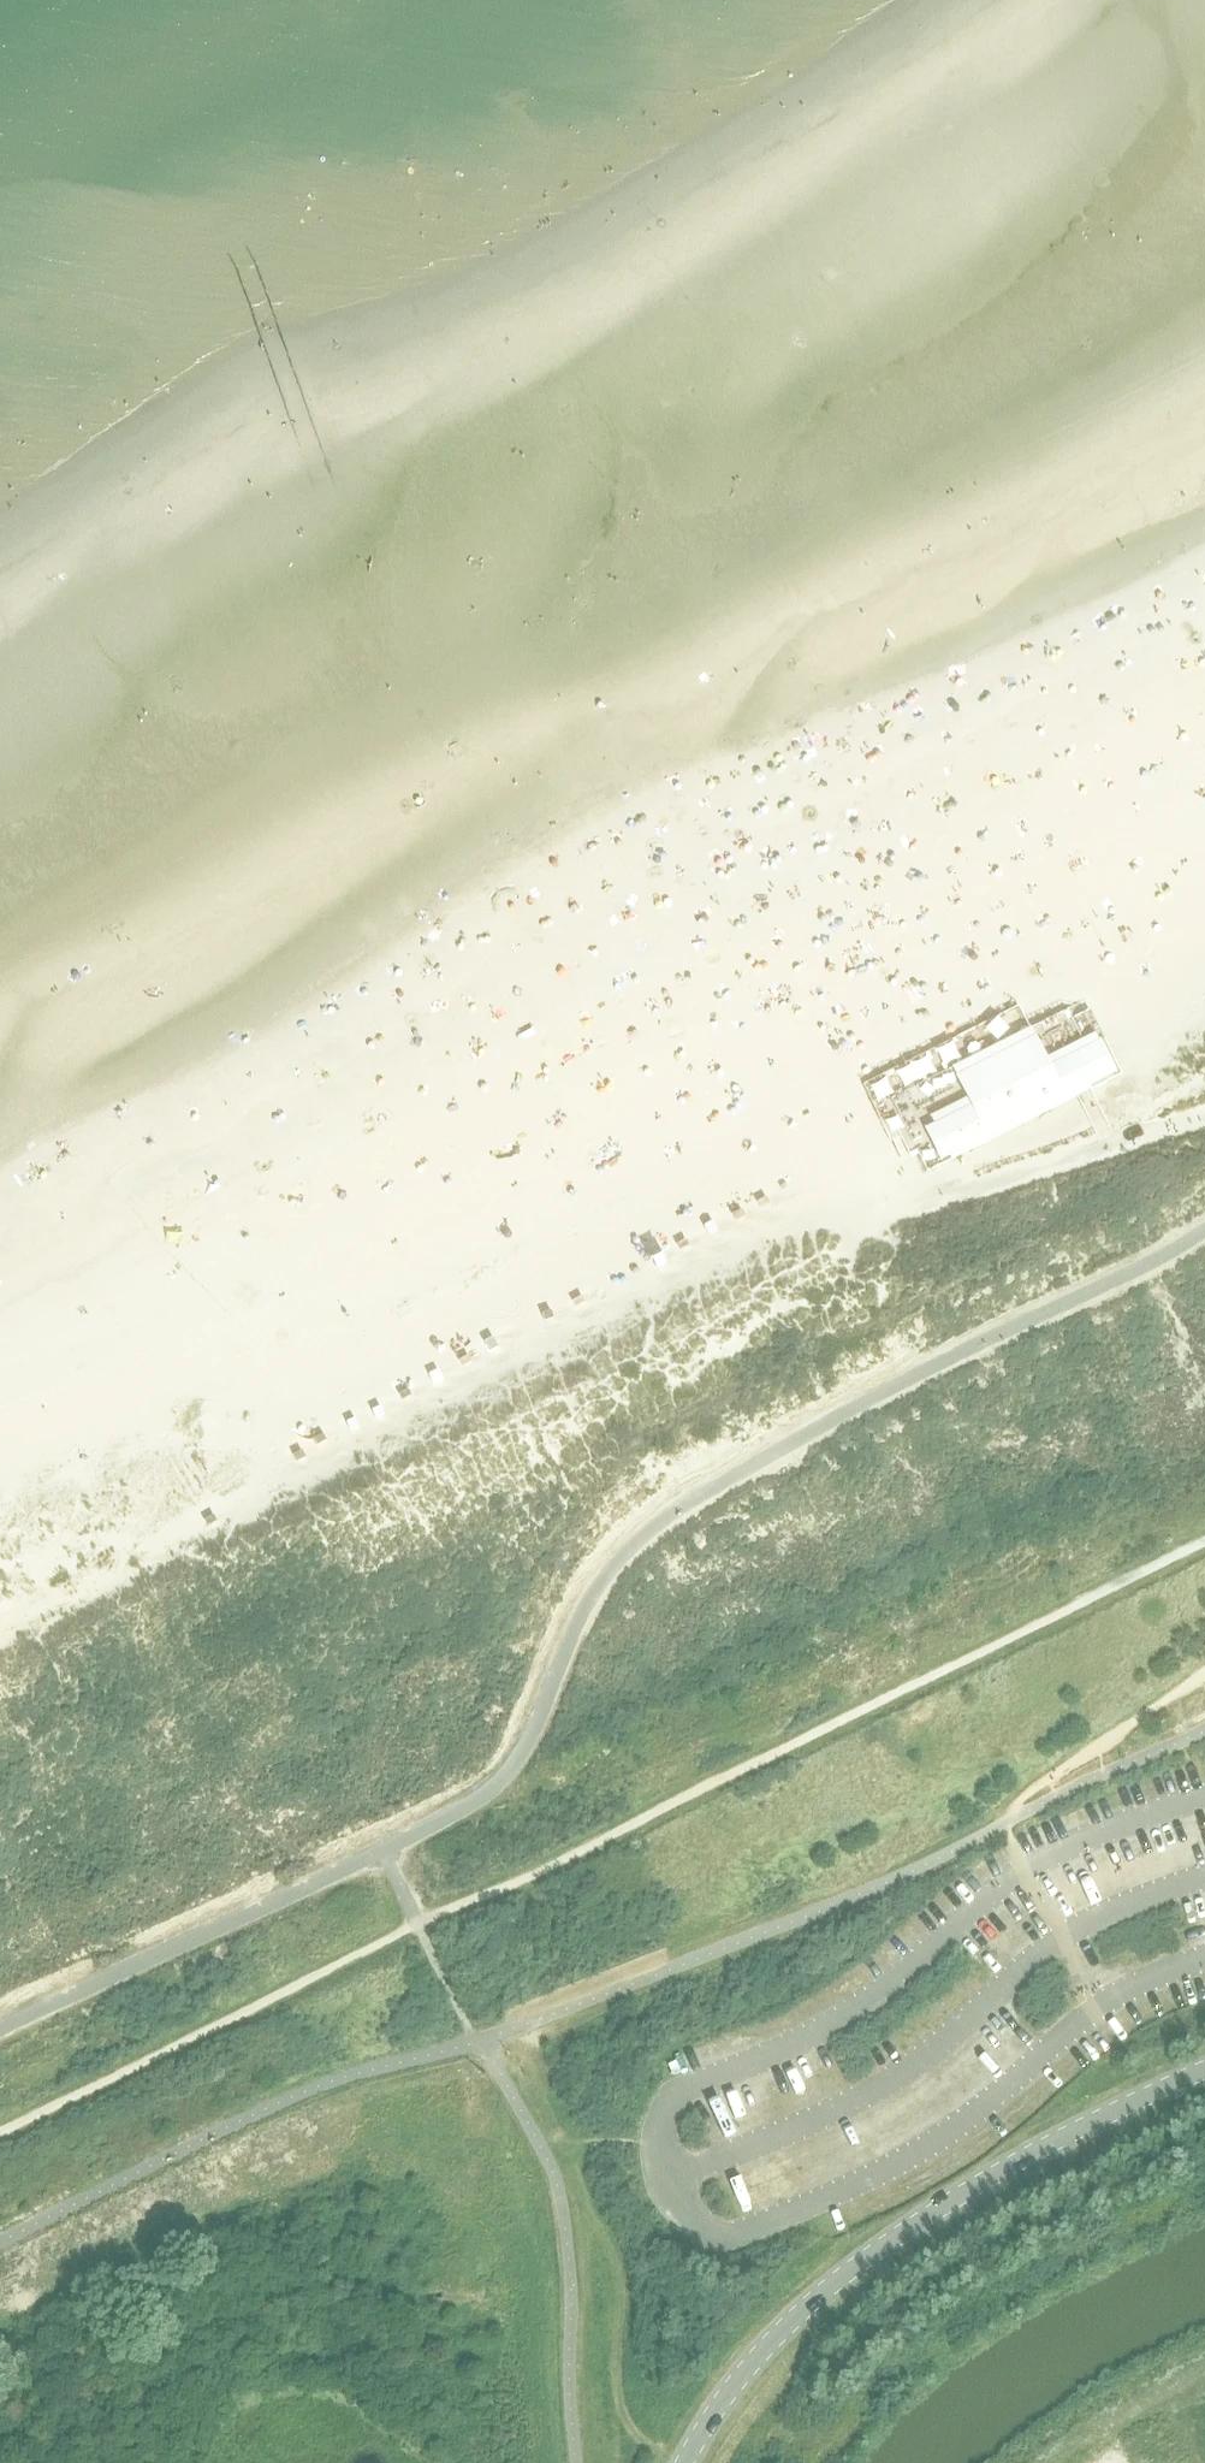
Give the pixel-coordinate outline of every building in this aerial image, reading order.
[(971,1106),(933,1125),(948,1155),(1074,1091),(1059,1062),(1046,1068),(1032,1039),(956,1077),(971,1106)] [(1112,1072),(1097,1043),(1071,1056),(1086,1085),(1112,1072)]
